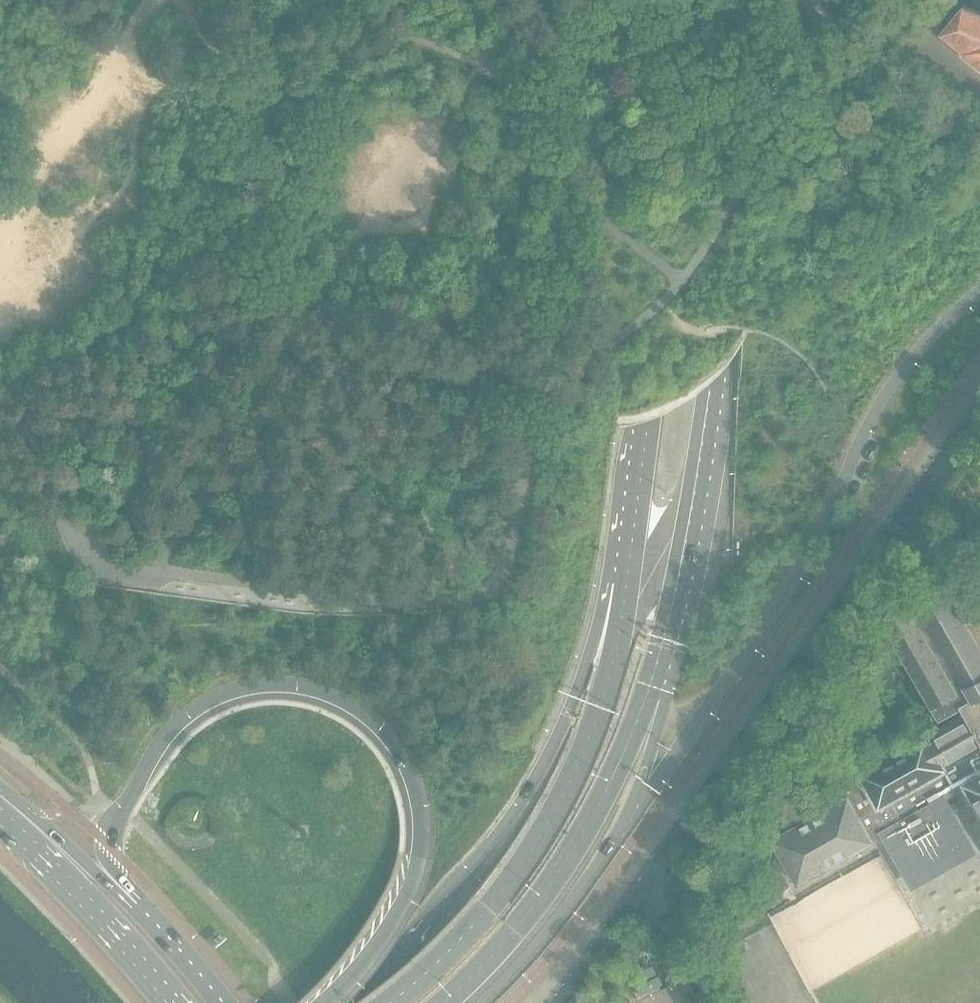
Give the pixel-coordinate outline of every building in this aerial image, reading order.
[(941,31),(964,50),(962,52),(963,53),(965,50),(975,59),(974,61),(974,62),(975,62),(976,60),(979,63),(979,11),(964,4),(941,31)] [(946,798),(968,785),(979,807),(979,648),(944,584),(884,618),(939,717),(962,705),(967,713),(926,736),(925,735),(886,757),(878,743),(851,759),(859,773),(766,827),(773,838),(772,839),(798,883),(874,840),(873,839),(883,834),(910,883),(911,882),(910,880),(971,845),(972,847),(973,847),(946,798)]
